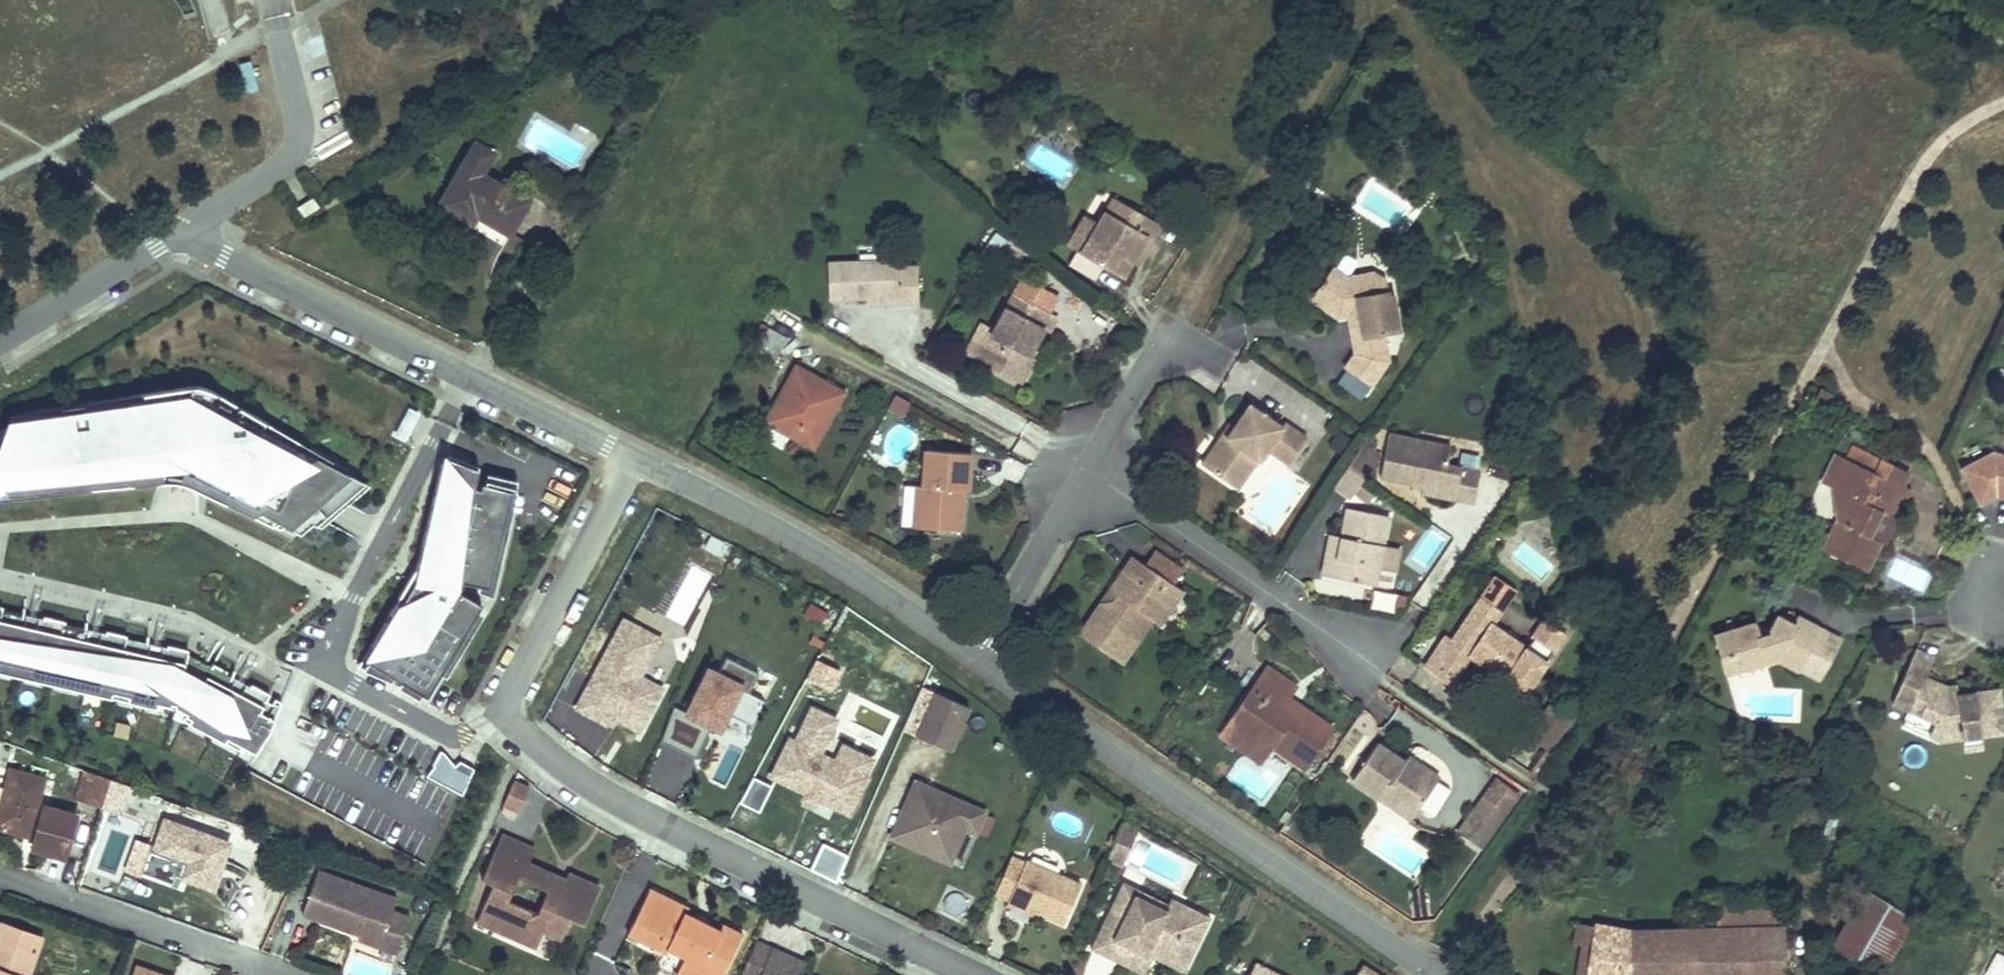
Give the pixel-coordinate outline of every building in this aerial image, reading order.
[(471,213),(505,235),(527,200),(496,181),(466,162),(436,208),(464,224),(471,213)] [(1124,222),(1130,212),(1110,200),(1104,211),(1124,222)] [(300,220),(316,210),(311,201),(295,212),(300,220)] [(1097,223),(1080,253),(1121,275),(1130,260),(1144,235),(1150,238),(1157,227),(1130,212),(1124,222),(1104,211),(1097,223)] [(1067,245),(1080,253),(1097,223),(1084,215),(1067,245)] [(1144,235),(1130,260),(1136,264),(1150,238),(1144,235)] [(518,244),(504,236),(493,256),(489,269),(500,276),(518,244)] [(985,247),(993,253),(1000,243),(992,237),(985,247)] [(985,247),(977,259),(984,265),(993,253),(985,247)] [(853,266),(824,267),(825,302),(863,301),(897,300),(897,307),(913,307),(912,271),(894,272),(894,265),(880,265),(853,266)] [(1331,273),(1311,306),(1337,321),(1353,320),(1361,319),(1363,340),(1355,341),(1356,355),(1347,369),(1376,387),(1389,364),(1387,337),(1399,335),(1396,301),(1388,302),(1387,288),(1371,281),(1346,282),(1331,273)] [(1023,274),(1012,295),(1047,314),(1058,294),(1023,274)] [(992,331),(976,361),(1012,381),(1027,354),(1040,329),(1045,332),(1053,317),(1047,314),(1012,295),(992,331)] [(897,300),(863,301),(863,308),(897,307),(897,300)] [(1353,320),(1355,341),(1363,340),(1361,319),(1353,320)] [(976,361),(992,331),(980,325),(964,354),(976,361)] [(773,358),(785,338),(768,329),(757,349),(773,358)] [(1027,354),(1012,381),(1016,383),(1031,357),(1027,354)] [(811,449),(841,393),(791,367),(777,394),(783,397),(777,407),(772,404),(761,424),(811,449)] [(1827,398),(1833,385),(1820,378),(1814,390),(1827,398)] [(15,441),(0,443),(0,482),(6,481),(8,490),(76,481),(77,489),(165,483),(164,461),(183,458),(184,469),(196,476),(197,489),(233,507),(237,497),(299,531),(359,481),(240,415),(245,408),(201,386),(135,394),(136,399),(11,418),(15,441)] [(783,397),(777,394),(772,404),(777,407),(783,397)] [(894,394),(885,411),(898,418),(907,400),(894,394)] [(406,404),(391,434),(403,441),(419,411),(406,404)] [(1283,426),(1251,405),(1236,428),(1230,438),(1226,435),(1205,467),(1233,486),(1254,455),(1261,460),(1264,462),(1271,451),(1291,465),(1309,437),(1286,422),(1283,426)] [(1230,438),(1236,428),(1233,425),(1226,435),(1230,438)] [(1449,448),(1387,437),(1380,479),(1424,487),(1422,496),(1475,505),(1481,471),(1446,464),(1449,448)] [(1846,458),(1834,452),(1820,479),(1830,485),(1836,518),(1821,548),(1861,569),(1878,536),(1866,529),(1877,509),(1888,514),(1894,501),(1901,505),(1909,489),(1901,484),(1907,471),(1853,444),(1846,458)] [(967,452),(922,450),(920,488),(918,527),(960,529),(962,499),(958,499),(958,489),(963,489),(966,489),(967,452)] [(1363,451),(1344,480),(1361,492),(1377,470),(1369,465),(1374,458),(1363,451)] [(1996,453),(1963,469),(1981,506),(2000,498),(2003,486),(2003,456),(1996,453)] [(1254,455),(1233,486),(1241,491),(1261,460),(1254,455)] [(425,531),(416,567),(389,613),(396,617),(370,664),(392,677),(394,673),(409,680),(408,685),(429,696),(479,604),(459,590),(461,580),(487,586),(498,536),(504,537),(516,484),(443,467),(429,531),(425,531)] [(1344,480),(1333,495),(1351,507),(1361,492),(1344,480)] [(1888,514),(1877,509),(1866,529),(1878,536),(1883,538),(1893,517),(1888,514)] [(1390,520),(1349,514),(1345,544),(1342,564),(1331,563),(1328,580),(1380,588),(1383,569),(1400,572),(1403,552),(1385,550),(1390,520)] [(1342,564),(1345,544),(1334,542),(1331,563),(1342,564)] [(1167,623),(1188,592),(1139,559),(1122,584),(1126,596),(1120,606),(1107,607),(1088,636),(1129,663),(1159,618),(1167,623)] [(1126,596),(1122,584),(1107,607),(1120,606),(1126,596)] [(1452,634),(1431,665),(1459,684),(1479,654),(1533,690),(1571,633),(1553,620),(1545,633),(1535,647),(1499,623),(1507,611),(1488,598),(1460,639),(1452,634)] [(809,602),(801,616),(821,627),(829,612),(809,602)] [(174,705),(204,722),(202,728),(224,741),(228,734),(256,749),(280,701),(216,665),(212,670),(187,656),(188,650),(0,607),(0,666),(174,705)] [(1753,624),(1713,635),(1720,658),(1736,653),(1741,670),(1775,660),(1797,671),(1798,669),(1818,680),(1827,662),(1807,652),(1819,630),(1797,618),(1792,626),(1776,617),(1768,631),(1769,635),(1758,638),(1756,635),(1753,624)] [(658,640),(622,620),(575,709),(605,725),(609,717),(637,732),(660,689),(639,677),(658,640)] [(1839,641),(1819,630),(1807,652),(1827,662),(1839,641)] [(1940,747),(1961,744),(1981,740),(2003,737),(2003,726),(1999,694),(1959,701),(1949,703),(1947,691),(1928,680),(1938,662),(1919,652),(1898,691),(1925,705),(1917,720),(1935,729),(1929,741),(1940,747)] [(1736,653),(1720,658),(1725,675),(1741,670),(1736,653)] [(704,677),(686,712),(672,707),(659,742),(693,759),(716,714),(749,731),(761,707),(745,699),(756,679),(724,662),(713,682),(704,677)] [(840,672),(818,662),(808,681),(831,692),(840,672)] [(1310,768),(1339,725),(1306,703),(1303,707),(1292,700),(1295,696),(1302,684),(1275,666),(1233,729),(1254,743),(1260,735),(1278,747),(1310,768)] [(1949,703),(1959,701),(1957,689),(1947,691),(1949,703)] [(1925,705),(1898,691),(1890,705),(1917,720),(1925,705)] [(945,751),(964,707),(932,693),(913,737),(945,751)] [(1303,707),(1306,703),(1295,696),(1292,700),(1303,707)] [(787,742),(772,775),(844,809),(860,775),(817,755),(833,720),(809,709),(792,745),(787,742)] [(1571,722),(1554,710),(1539,733),(1556,745),(1571,722)] [(1260,735),(1254,743),(1233,729),(1226,740),(1265,765),(1278,747),(1260,735)] [(1981,740),(1961,744),(1963,758),(1984,755),(1981,740)] [(1380,743),(1355,783),(1382,801),(1388,791),(1418,810),(1441,773),(1410,754),(1406,759),(1380,743)] [(447,744),(428,782),(462,799),(480,760),(447,744)] [(75,798),(85,773),(71,767),(62,793),(75,798)] [(9,770),(5,782),(0,796),(0,826),(32,837),(27,850),(60,861),(73,823),(36,810),(45,783),(9,770)] [(102,809),(111,783),(85,773),(75,798),(102,809)] [(1473,812),(1494,826),(1519,791),(1499,776),(1473,812)] [(768,787),(749,778),(737,803),(756,812),(768,787)] [(127,788),(111,783),(102,809),(117,814),(127,788)] [(517,813),(527,790),(511,783),(501,806),(517,813)] [(971,833),(980,813),(912,783),(888,837),(910,846),(911,843),(944,857),(957,827),(971,833)] [(1388,791),(1382,801),(1412,820),(1418,810),(1388,791)] [(1494,826),(1473,812),(1460,831),(1481,845),(1494,826)] [(1132,826),(1120,821),(1117,828),(1129,833),(1132,826)] [(229,849),(163,825),(153,853),(179,863),(180,860),(186,862),(185,865),(181,877),(214,889),(229,849)] [(1129,833),(1117,828),(1107,851),(1119,856),(1129,833)] [(489,887),(477,915),(504,903),(514,880),(544,892),(534,916),(559,941),(568,920),(581,925),(596,889),(564,875),(562,881),(559,887),(549,883),(551,877),(525,866),(531,852),(497,838),(478,883),(489,887)] [(849,855),(824,843),(812,868),(837,880),(849,855)] [(944,857),(911,843),(910,846),(942,861),(944,857)] [(1107,851),(1104,858),(1116,863),(1119,856),(1107,851)] [(1007,857),(991,894),(1007,900),(1030,910),(1060,923),(1077,884),(1022,860),(1021,863),(1007,857)] [(394,902),(316,874),(300,917),(329,928),(358,938),(356,943),(377,951),(381,939),(389,942),(390,939),(399,942),(407,921),(390,914),(394,902)] [(562,881),(551,877),(549,883),(559,887),(562,881)] [(1162,902),(1118,881),(1115,886),(1200,927),(1205,915),(1165,896),(1162,902)] [(1906,911),(1859,884),(1830,935),(1877,962),(1906,911)] [(1115,886),(1086,947),(1116,962),(1118,957),(1136,965),(1144,947),(1182,965),(1200,927),(1115,886)] [(625,936),(662,954),(664,950),(682,958),(700,967),(698,971),(706,974),(720,974),(740,935),(720,925),(717,931),(705,925),(694,920),(682,914),(685,908),(647,890),(625,936)] [(1030,910),(1007,900),(1004,906),(1027,916),(1030,910)] [(1710,904),(1711,927),(1743,926),(1777,923),(1777,900),(1710,904)] [(504,903),(477,915),(510,929),(506,938),(534,950),(541,933),(559,941),(534,916),(504,903)] [(510,929),(477,915),(474,924),(506,938),(510,929)] [(0,917),(0,974),(23,974),(38,930),(0,917)] [(1584,945),(1587,926),(1572,923),(1571,942),(1584,945)] [(1777,923),(1743,926),(1747,974),(1783,974),(1777,923)] [(1587,926),(1584,945),(1580,974),(1747,974),(1743,926),(1711,927),(1626,932),(1587,926)] [(381,939),(377,951),(394,957),(399,942),(390,939),(389,942),(381,939)] [(752,943),(740,973),(745,974),(758,974),(768,950),(752,943)] [(1136,965),(1118,957),(1116,962),(1139,973),(1147,955),(1179,970),(1182,965),(1144,947),(1136,965)] [(768,950),(758,974),(799,974),(803,965),(768,950)] [(1854,959),(1839,951),(1831,967),(1845,974),(1854,959)] [(1997,953),(1985,974),(2003,974),(2003,956),(1997,953)] [(682,958),(674,974),(706,974),(698,971),(700,967),(682,958)] [(135,963),(131,974),(165,974),(135,963)] [(1245,974),(1276,974),(1251,963),(1245,974)]
